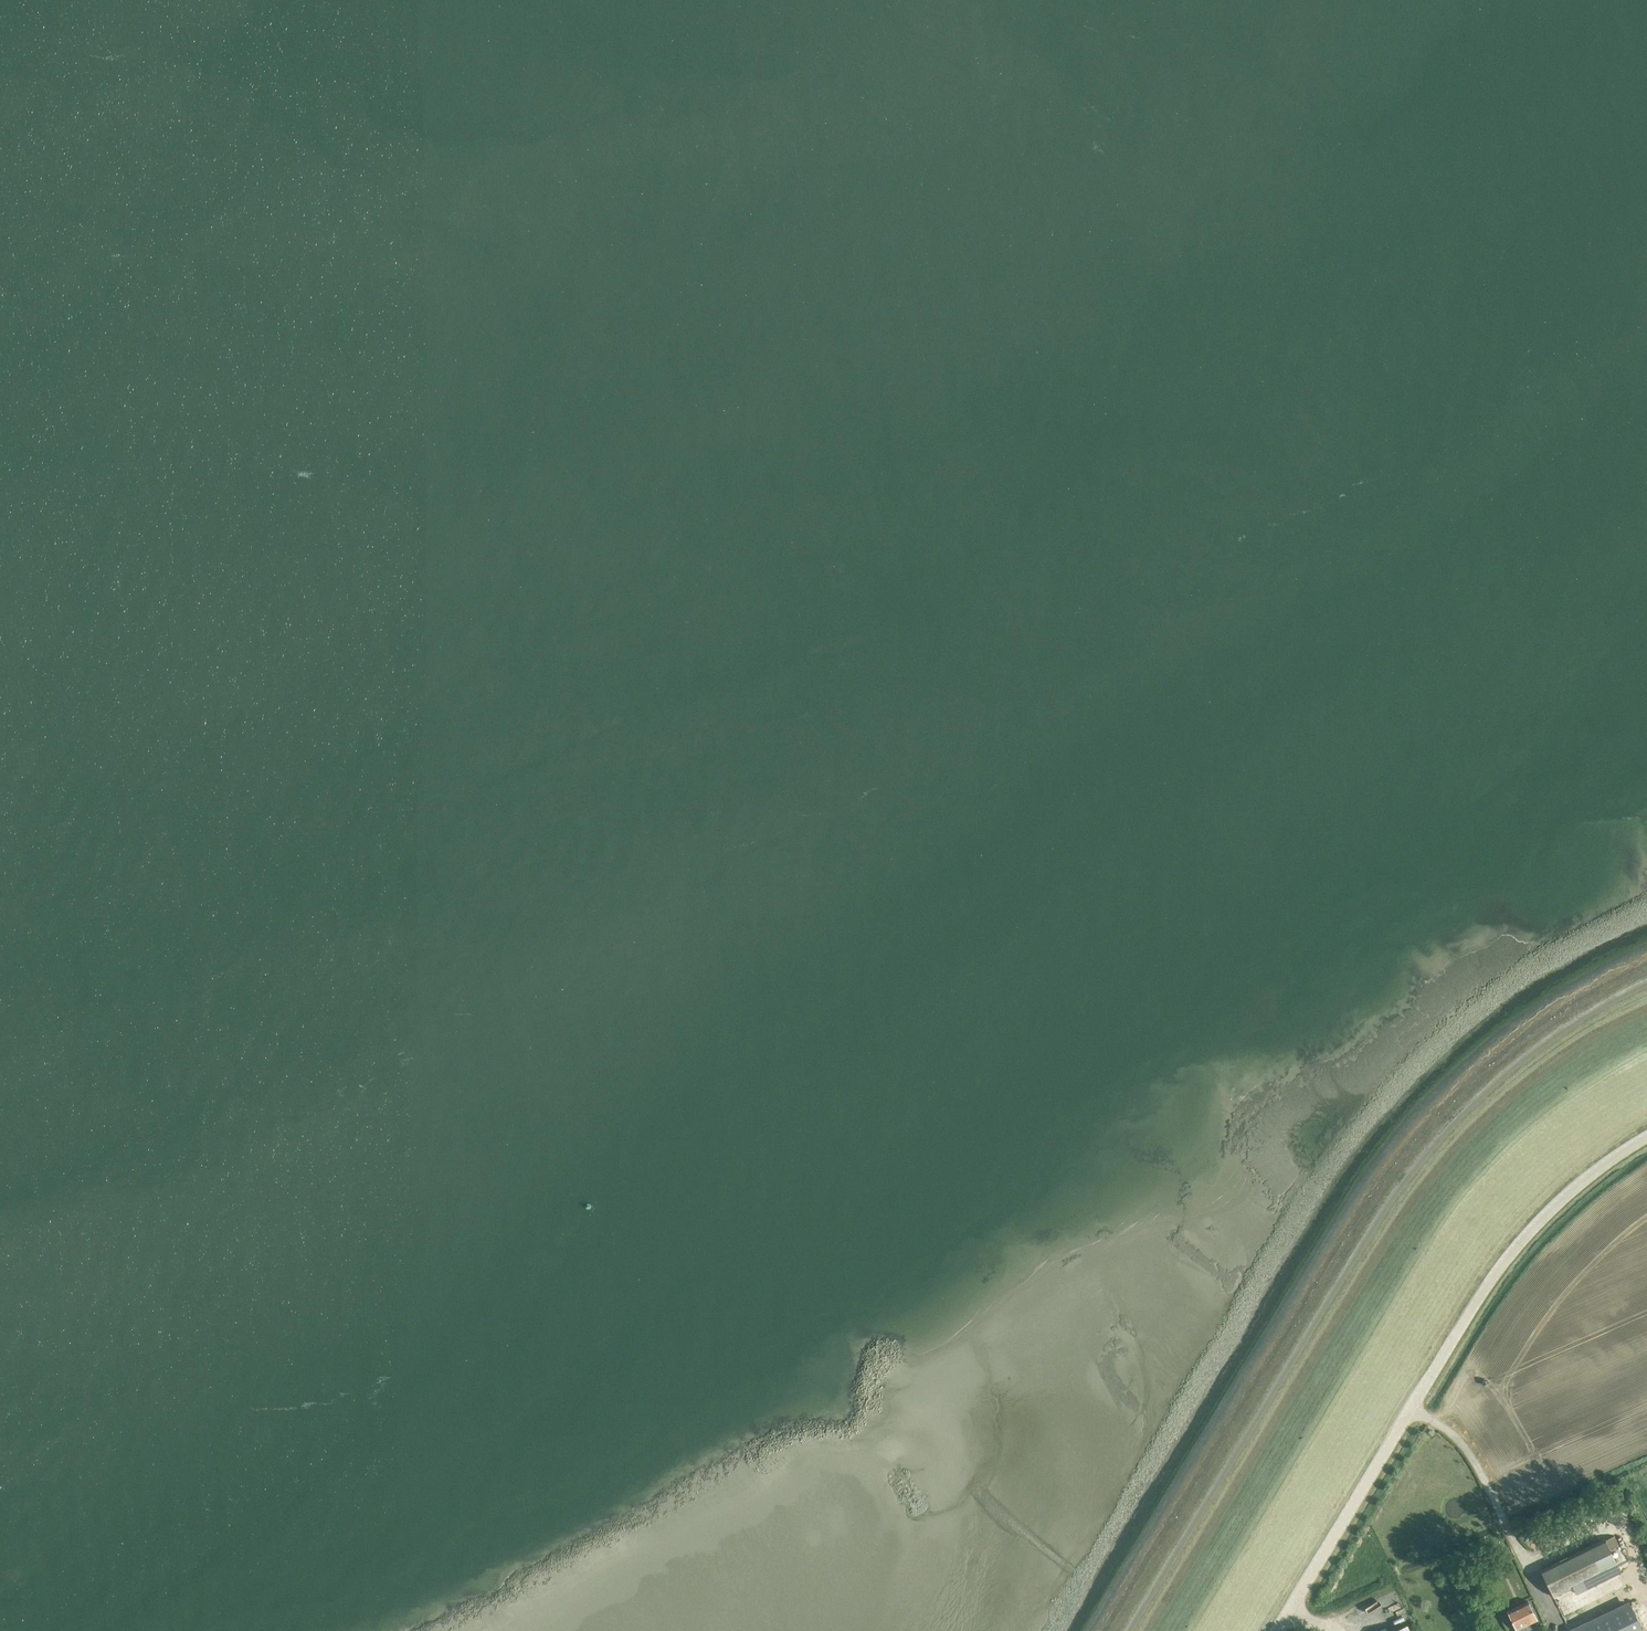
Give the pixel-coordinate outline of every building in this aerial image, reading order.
[(1610,1550),(1619,1545),(1614,1536),(1605,1540),(1604,1539),(1540,1570),(1553,1597),(1617,1565),(1610,1550)] [(1594,1595),(1618,1577),(1612,1569),(1588,1587),(1594,1595)] [(1507,1611),(1516,1630),(1537,1620),(1528,1601),(1507,1611)] [(1570,1630),(1590,1630),(1582,1616),(1566,1624),(1570,1630)]
